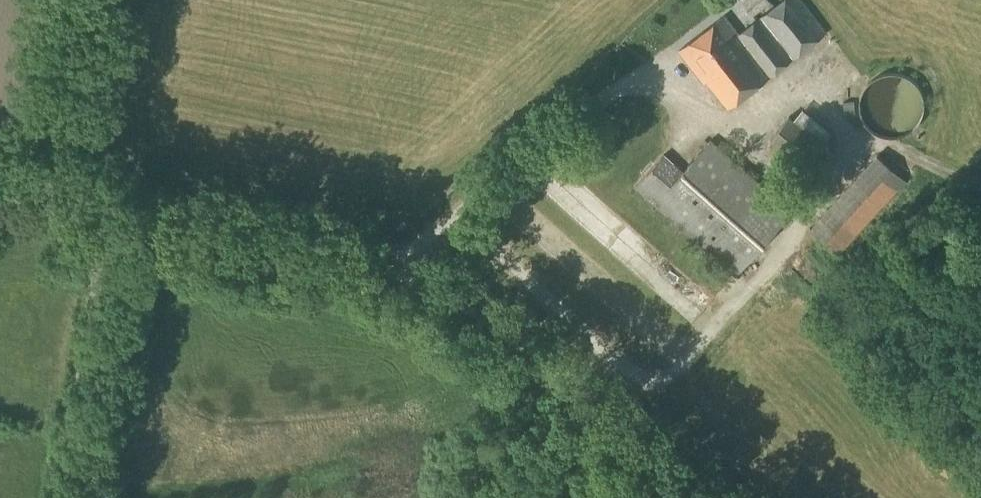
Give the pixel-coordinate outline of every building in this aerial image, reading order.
[(826,33),(801,0),(781,0),(738,33),(724,15),(679,50),(705,83),(706,82),(727,109),(826,33)] [(770,2),(769,0),(745,0),(742,3),(752,16),(770,2)] [(891,138),(897,138),(901,136),(906,135),(910,132),(914,129),(918,125),(920,120),(922,116),(923,111),(924,106),(923,101),(922,96),(920,91),(918,87),(914,83),(910,80),(906,77),(901,75),(897,74),(891,73),(886,74),(881,75),(877,77),(872,80),(869,83),(865,87),(863,91),(861,96),(860,101),(859,106),(860,111),(861,116),(863,120),(865,125),(869,129),(872,132),(877,135),(881,136),(886,138),(891,138)] [(814,173),(830,152),(822,146),(825,142),(789,115),(769,141),(802,166),(803,165),(814,173)] [(790,212),(710,141),(683,172),(664,155),(636,187),(734,275),(790,212)] [(860,235),(907,182),(886,163),(838,216),(860,235)]
